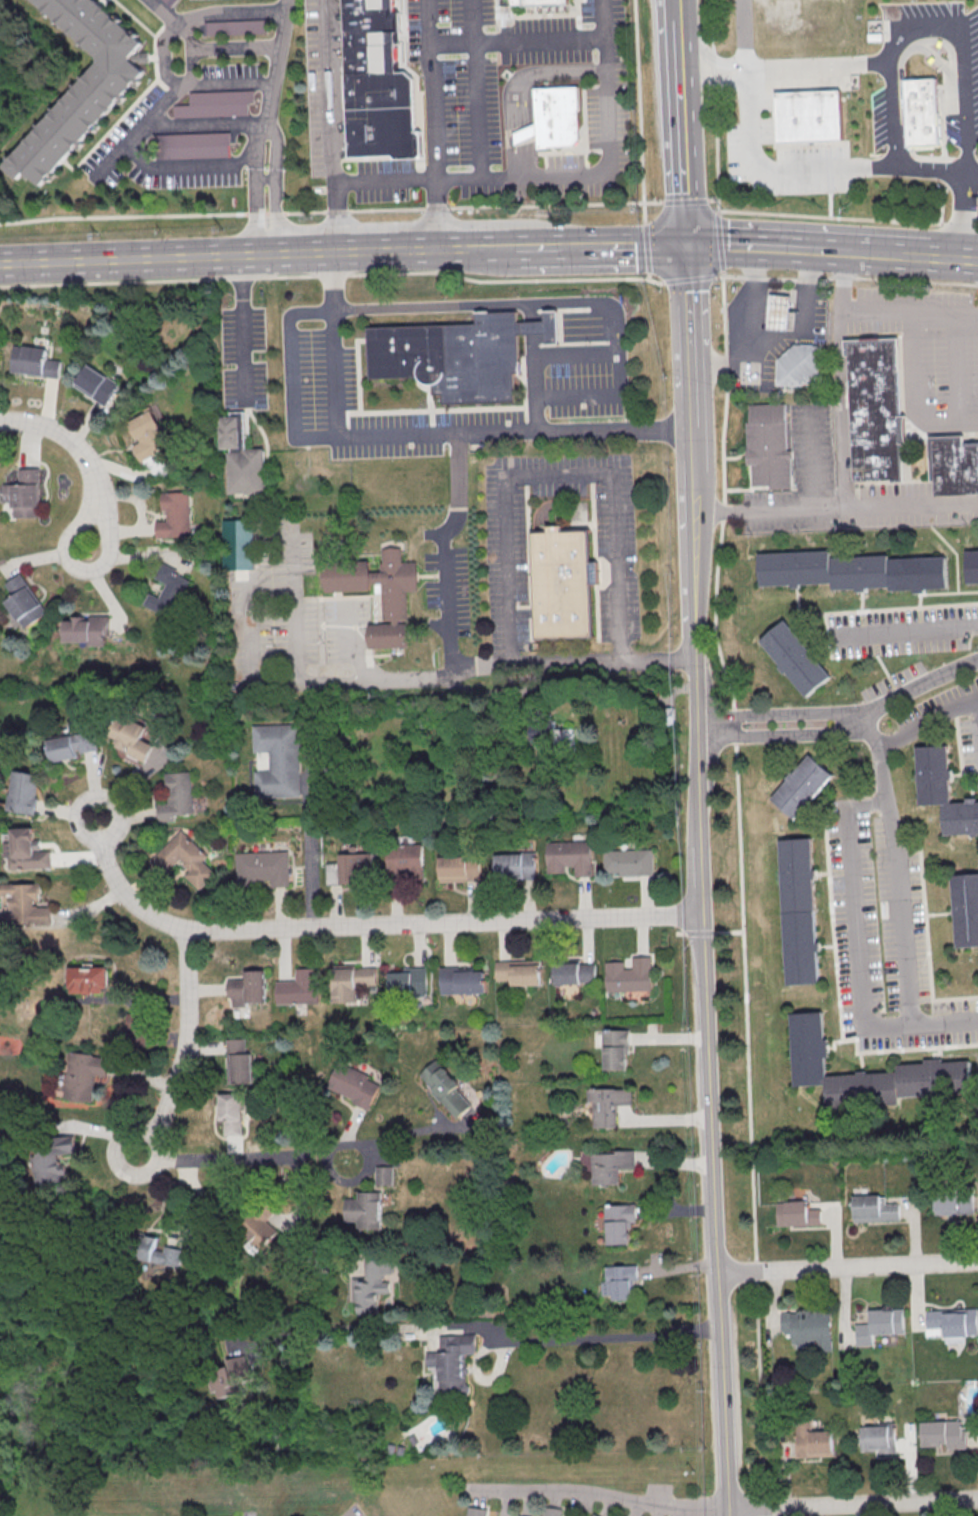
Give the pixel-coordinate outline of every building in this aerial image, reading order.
[(97,57),(97,62),(1,165),(17,179),(25,171),(40,184),(143,72),(130,59),(129,56),(142,42),(95,0),(34,0),(97,57)] [(349,158),(341,0),(391,0),(392,11),(398,11),(399,33),(394,33),(396,74),(406,73),(412,78),(414,132),(420,136),(421,159),(396,160),(392,156),(349,158)] [(203,36),(266,33),(266,19),(203,21),(203,36)] [(906,80),(939,78),(941,111),(939,111),(940,146),(910,147),(906,80)] [(534,124),(533,89),(578,88),(579,139),(572,146),(535,147),(535,137),(534,124)] [(247,115),(247,103),(253,103),(253,90),(187,92),(188,104),(172,105),(172,117),(247,115)] [(780,91),(845,90),(846,136),(781,137),(780,91)] [(535,137),(521,143),(513,146),(513,134),(521,130),(534,124),(535,137)] [(154,134),(155,159),(229,157),(229,132),(154,134)] [(789,297),(786,332),(765,330),(768,295),(789,297)] [(367,328),(475,324),(475,312),(518,311),(518,323),(544,322),(544,311),(559,310),(560,344),(546,344),(546,333),(519,334),(520,373),(514,373),(516,401),(443,403),(443,395),(432,396),(432,385),(426,385),(422,383),(418,380),(416,376),(369,378),(367,328)] [(898,339),(902,417),(906,416),(907,444),(904,445),(906,479),(853,482),(845,342),(898,339)] [(46,349),(12,344),(8,371),(57,378),(59,360),(45,358),(46,349)] [(824,379),(814,387),(808,381),(800,387),(775,386),(777,360),(795,345),(820,346),(817,371),(824,379)] [(73,388),(108,405),(119,382),(84,365),(73,388)] [(785,405),(787,451),(792,451),(793,460),(791,460),(793,489),(781,489),(781,491),(771,492),(771,486),(752,487),(751,465),(748,465),(745,422),(748,422),(748,407),(785,405)] [(140,460),(170,445),(153,409),(127,421),(138,443),(133,445),(140,460)] [(263,495),(228,496),(226,454),(230,454),(230,451),(220,451),(218,418),(229,417),(228,413),(243,413),(244,451),(262,451),(263,495)] [(964,444),(977,443),(977,494),(935,496),(935,481),(931,482),(930,437),(964,436),(964,444)] [(38,468),(18,468),(17,484),(3,483),(3,502),(12,503),(12,517),(38,517),(38,468)] [(187,493),(189,537),(154,539),(153,522),(165,522),(164,511),(160,511),(159,494),(187,493)] [(223,520),(224,569),(254,568),(253,519),(223,520)] [(591,636),(534,638),(530,534),(545,533),(545,527),(562,527),(562,532),(587,531),(588,563),(597,563),(598,585),(589,585),(591,636)] [(407,620),(399,621),(399,625),(406,624),(407,647),(370,650),(369,626),(392,625),(392,621),(384,621),(382,584),(369,585),(369,591),(324,594),(322,565),(368,562),(369,574),(381,573),(380,565),(383,565),(383,551),(401,549),(402,564),(415,563),(417,592),(406,592),(407,620)] [(965,552),(977,551),(977,583),(966,584),(965,552)] [(757,556),(827,553),(827,559),(886,556),(886,561),(944,558),(946,589),(923,590),(923,594),(911,595),(910,591),(888,592),(887,588),(864,589),(864,592),(854,593),(854,590),(830,591),(830,584),(758,587),(757,556)] [(187,582),(169,618),(143,605),(148,594),(158,599),(165,585),(152,578),(160,562),(175,570),(173,574),(187,582)] [(47,614),(21,572),(5,583),(14,596),(6,601),(24,629),(47,614)] [(65,641),(90,641),(90,645),(108,645),(107,615),(87,615),(87,618),(65,618),(65,641)] [(757,642),(783,621),(828,677),(802,698),(757,642)] [(154,744),(156,739),(160,730),(160,724),(141,717),(119,715),(110,735),(118,738),(117,751),(127,755),(131,755),(147,762),(154,744)] [(554,723),(532,723),(532,747),(555,746),(554,723)] [(253,752),(268,751),(269,770),(254,770),(255,797),(300,796),(298,724),(253,725),(253,752)] [(49,740),(54,762),(80,756),(79,753),(98,749),(94,730),(49,740)] [(949,804),(946,746),(914,748),(917,807),(940,806),(942,837),(977,835),(977,803),(949,804)] [(807,755),(832,776),(793,821),(769,800),(807,755)] [(9,810),(35,814),(42,774),(15,770),(9,810)] [(166,773),(168,803),(157,803),(158,822),(174,821),(174,814),(193,813),(190,771),(166,773)] [(33,827),(11,828),(12,834),(3,834),(4,858),(8,858),(8,868),(50,867),(50,850),(40,850),(40,840),(34,840),(33,827)] [(207,856),(181,829),(150,860),(164,874),(179,860),(190,870),(184,875),(199,890),(216,874),(203,861),(207,856)] [(776,841),(809,839),(818,984),(785,986),(776,841)] [(545,843),(546,866),(585,865),(585,841),(545,843)] [(382,846),(383,870),(422,869),(421,845),(382,846)] [(601,852),(602,877),(651,875),(650,850),(601,852)] [(235,854),(236,889),(255,888),(255,882),(269,881),(269,888),(288,887),(286,852),(235,854)] [(326,883),(371,883),(371,853),(338,853),(338,863),(326,863),(326,883)] [(492,855),(492,879),(532,877),(531,854),(492,855)] [(437,858),(438,882),(477,881),(476,857),(437,858)] [(949,876),(977,873),(977,949),(954,951),(949,876)] [(2,884),(2,898),(10,898),(10,910),(3,910),(3,924),(51,923),(51,904),(40,905),(39,883),(2,884)] [(495,961),(495,980),(510,979),(510,984),(539,983),(538,959),(495,961)] [(552,960),(552,984),(592,983),(591,959),(552,960)] [(70,965),(70,993),(108,993),(108,966),(70,965)] [(605,966),(606,990),(645,989),(644,965),(605,966)] [(332,967),(333,991),(372,990),(372,966),(332,967)] [(387,968),(388,992),(427,991),(426,967),(387,968)] [(439,968),(440,992),(479,990),(479,967),(439,968)] [(275,982),(276,1004),(318,1002),(317,968),(295,968),(295,982),(275,982)] [(224,982),(225,1005),(264,1004),(263,980),(224,982)] [(149,1012),(127,1013),(128,1045),(149,1045),(149,1012)] [(968,1062),(896,1067),(896,1074),(824,1079),(819,1013),(789,1016),(793,1087),(824,1085),(826,1111),(899,1106),(898,1099),(970,1094),(968,1062)] [(628,1030),(603,1030),(603,1070),(628,1069),(628,1030)] [(227,1038),(228,1082),(253,1082),(252,1053),(246,1053),(246,1038),(227,1038)] [(92,1102),(96,1075),(106,1076),(109,1056),(70,1051),(64,1099),(92,1102)] [(458,1120),(473,1107),(456,1087),(459,1084),(438,1059),(419,1074),(458,1120)] [(372,1107),(382,1078),(337,1063),(327,1091),(372,1107)] [(593,1128),(618,1127),(617,1105),(632,1104),(632,1088),(587,1089),(587,1101),(592,1101),(593,1128)] [(220,1120),(224,1120),(224,1135),(242,1135),(241,1093),(219,1093),(220,1120)] [(36,1184),(66,1180),(63,1153),(76,1152),(74,1134),(48,1137),(49,1145),(32,1147),(36,1184)] [(591,1186),(620,1185),(619,1170),(635,1169),(634,1151),(590,1152),(591,1186)] [(376,1184),(393,1185),(393,1167),(376,1166),(376,1184)] [(345,1198),(345,1221),(357,1222),(357,1229),(381,1229),(381,1192),(358,1191),(357,1198),(345,1198)] [(931,1192),(931,1216),(971,1215),(970,1191),(931,1192)] [(851,1195),(853,1222),(897,1220),(897,1202),(884,1203),(883,1194),(851,1195)] [(774,1199),(776,1226),(821,1224),(820,1207),(807,1207),(806,1198),(774,1199)] [(606,1245),(630,1244),(629,1222),(636,1222),(635,1204),(604,1205),(606,1245)] [(256,1256),(278,1231),(254,1209),(238,1226),(251,1238),(245,1245),(256,1256)] [(182,1251),(155,1245),(157,1238),(136,1233),(131,1257),(178,1268),(182,1251)] [(353,1278),(353,1302),(358,1302),(358,1314),(379,1314),(378,1293),(390,1293),(389,1281),(384,1281),(384,1273),(392,1273),(392,1259),(366,1260),(366,1278),(353,1278)] [(613,1295),(613,1302),(633,1302),(632,1281),(638,1280),(637,1265),(606,1266),(606,1281),(602,1281),(602,1296),(613,1295)] [(869,1310),(870,1323),(854,1324),(855,1346),(872,1345),(872,1334),(903,1332),(902,1308),(869,1310)] [(925,1311),(926,1328),(943,1327),(944,1336),(976,1334),(975,1308),(925,1311)] [(780,1313),(780,1334),(791,1333),(791,1343),(816,1343),(816,1352),(831,1351),(829,1311),(780,1313)] [(440,1335),(440,1351),(427,1352),(428,1370),(439,1369),(440,1393),(468,1392),(467,1354),(476,1354),(476,1334),(440,1335)] [(216,1391),(220,1390),(221,1399),(241,1394),(238,1378),(252,1375),(248,1355),(227,1359),(228,1364),(211,1367),(216,1391)] [(921,1420),(921,1448),(965,1448),(965,1420),(921,1420)] [(795,1455),(833,1455),(833,1430),(811,1430),(811,1422),(795,1422),(795,1455)] [(895,1425),(860,1425),(860,1452),(895,1452),(895,1425)] [(464,1515),(485,1515),(486,1508),(465,1505),(464,1515)] [(559,1509),(543,1507),(542,1515),(558,1515),(559,1509)]
